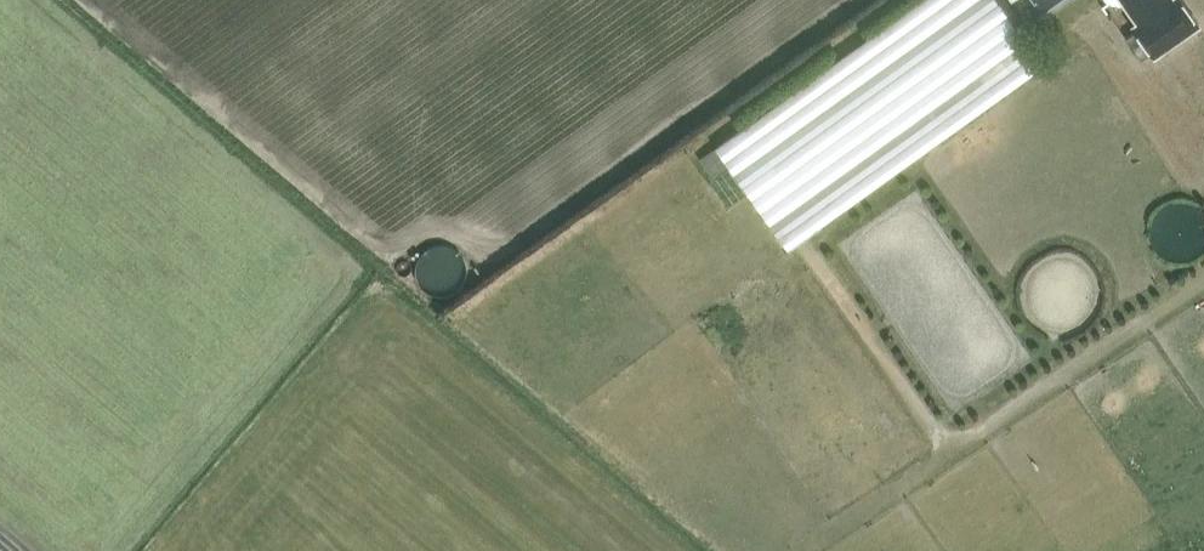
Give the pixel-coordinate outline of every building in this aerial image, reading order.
[(699,158),(714,177),(729,166),(732,169),(791,249),(810,235),(812,234),(917,157),(1046,63),(1038,52),(1000,0),(921,0),(718,144),(715,146),(699,158)] [(1126,2),(1141,22),(1137,25),(1139,28),(1127,37),(1142,59),(1154,50),(1157,54),(1199,24),(1182,0),(1125,0),(1126,2)] [(1192,76),(1202,67),(1181,45),(1171,54),(1192,76)]
